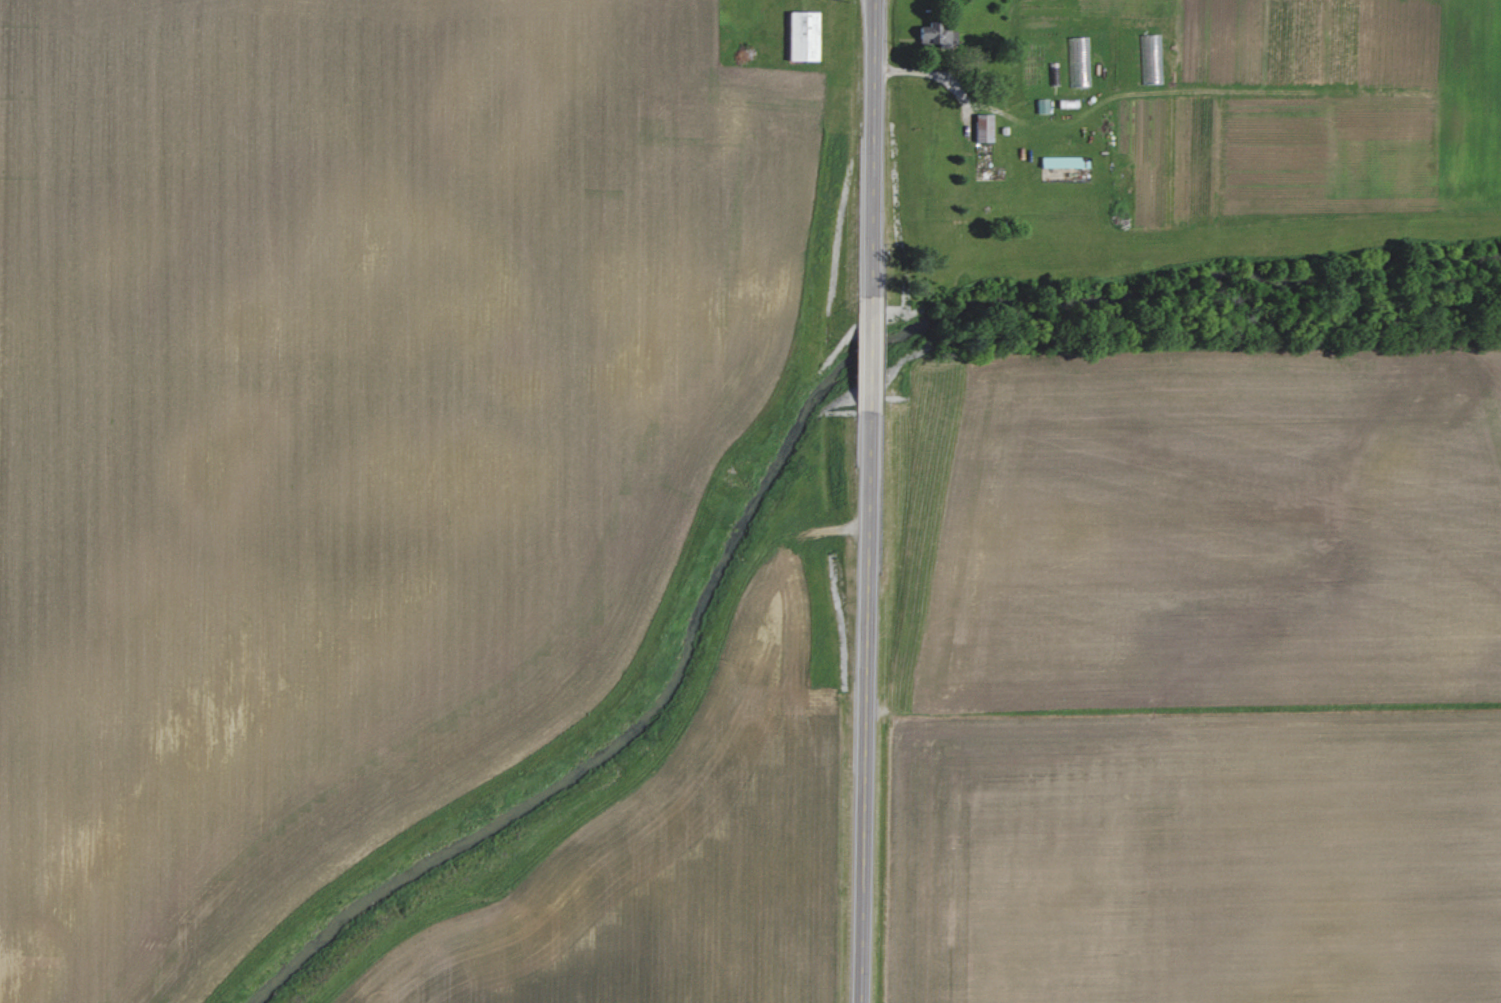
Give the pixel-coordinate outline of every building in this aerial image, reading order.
[(817,60),(818,11),(788,10),(787,60),(817,60)] [(919,44),(955,43),(955,29),(939,29),(939,20),(927,21),(927,25),(918,25),(919,44)] [(1037,112),(1049,112),(1049,98),(1037,98),(1037,112)] [(992,140),(992,135),(991,113),(976,113),(977,140),(992,140)] [(1041,167),(1082,166),(1081,156),(1041,156),(1041,167)]
